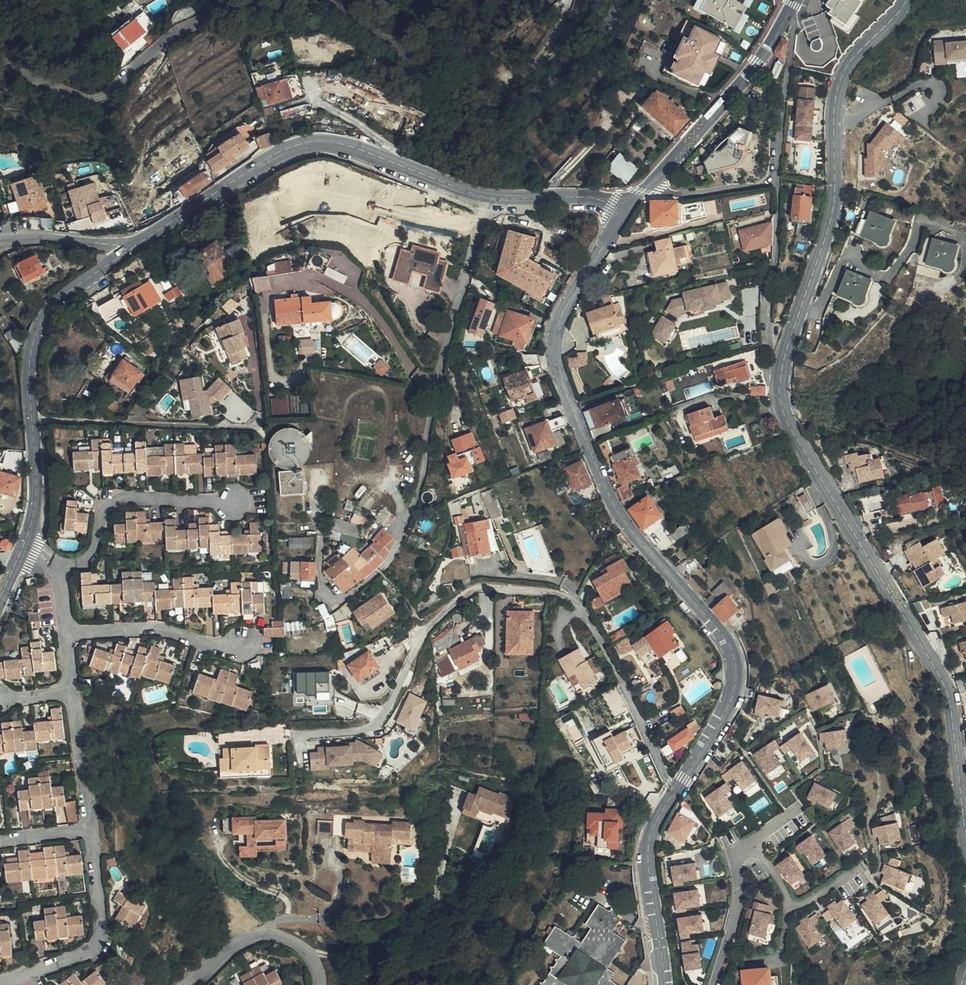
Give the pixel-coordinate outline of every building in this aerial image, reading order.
[(754,25),(729,9),(734,1),(732,0),(714,0),(711,3),(710,6),(709,7),(709,9),(709,10),(709,11),(710,12),(711,13),(712,14),(714,15),(715,16),(716,17),(720,19),(748,35),(754,25)] [(734,1),(729,9),(754,25),(764,30),(778,3),(773,0),(732,0),(734,1)] [(850,0),(832,0),(834,2),(844,9),(850,0)] [(134,23),(142,34),(145,31),(137,21),(134,23)] [(132,22),(113,37),(123,50),(142,34),(134,23),(132,22)] [(707,73),(718,51),(716,50),(721,40),(722,37),(695,24),(694,26),(690,35),(689,37),(687,36),(676,58),(678,59),(677,62),(673,69),(672,71),(699,84),(700,82),(705,72),(707,73)] [(795,54),(826,65),(838,40),(820,26),(797,43),(795,54)] [(676,58),(687,36),(684,35),(673,57),(676,58)] [(776,55),(786,61),(788,43),(783,39),(774,52),(776,55)] [(716,50),(718,51),(720,52),(726,42),(721,40),(716,50)] [(934,41),(935,57),(948,56),(948,59),(965,58),(965,42),(952,43),(947,43),(946,40),(934,41)] [(720,52),(718,51),(707,73),(710,75),(711,75),(722,53),(720,52)] [(948,56),(935,57),(936,65),(948,64),(948,59),(948,56)] [(710,75),(707,73),(705,72),(700,82),(705,84),(710,75)] [(279,81),(255,88),(260,100),(266,98),(268,104),(291,97),(286,79),(279,81)] [(372,87),(378,90),(380,86),(374,82),(372,87)] [(816,87),(802,86),(798,133),(806,134),(807,124),(813,124),(816,87)] [(647,110),(658,98),(655,94),(644,107),(647,110)] [(672,106),(669,103),(660,95),(658,98),(647,110),(659,120),(672,106)] [(680,103),(674,98),(671,102),(676,107),(680,103)] [(279,112),(282,122),(306,115),(312,115),(311,112),(309,106),(306,104),(279,112)] [(687,120),(672,106),(659,120),(675,135),(687,120)] [(865,155),(865,174),(885,173),(884,151),(894,138),(899,130),(885,120),(870,141),(870,148),(867,148),(867,155),(865,155)] [(812,139),(813,124),(807,124),(806,134),(798,133),(798,138),(812,139)] [(738,128),(725,139),(727,144),(721,151),(716,150),(704,163),(709,175),(739,168),(744,161),(751,133),(738,128)] [(899,130),(894,138),(899,141),(904,133),(899,130)] [(229,132),(203,149),(204,152),(209,161),(222,152),(218,147),(232,137),(229,132)] [(222,152),(209,161),(211,164),(210,166),(213,172),(236,155),(235,153),(248,144),(240,133),(233,138),(232,137),(218,147),(222,152)] [(256,138),(260,149),(271,145),(267,134),(256,138)] [(727,144),(725,139),(716,150),(721,151),(727,144)] [(625,183),(637,169),(620,156),(608,169),(625,183)] [(11,184),(34,176),(32,171),(9,178),(11,184)] [(186,198),(214,179),(212,175),(208,177),(206,173),(203,175),(202,175),(180,189),(186,198)] [(35,176),(34,176),(11,184),(15,195),(20,211),(34,207),(35,211),(46,207),(43,200),(45,200),(40,185),(38,186),(35,176)] [(68,191),(73,204),(79,202),(83,217),(90,215),(93,221),(105,218),(94,182),(68,191)] [(808,220),(814,186),(805,185),(804,189),(795,188),(790,218),(797,219),(797,222),(805,223),(806,220),(808,220)] [(180,202),(186,198),(180,189),(174,193),(180,202)] [(702,200),(677,205),(678,223),(663,227),(652,226),(652,233),(677,226),(682,225),(682,217),(684,217),(685,222),(705,217),(702,200)] [(79,202),(73,204),(77,219),(83,217),(79,202)] [(677,205),(677,202),(651,203),(652,226),(663,227),(678,223),(677,205)] [(888,236),(894,221),(860,207),(854,222),(850,221),(847,229),(850,230),(849,233),(859,238),(861,235),(876,241),(879,245),(883,246),(886,244),(888,242),(889,240),(888,236)] [(333,214),(326,209),(322,217),(330,219),(333,214)] [(773,243),(773,221),(739,230),(745,251),(773,243)] [(726,229),(725,222),(718,224),(719,231),(726,229)] [(797,252),(806,254),(814,230),(796,225),(791,245),(799,246),(797,252)] [(319,242),(338,245),(339,241),(330,233),(320,232),(319,242)] [(540,266),(530,260),(537,239),(511,232),(497,275),(541,298),(553,276),(539,268),(540,266)] [(214,238),(194,253),(203,266),(205,264),(210,271),(205,274),(211,282),(226,271),(236,264),(234,262),(242,255),(234,244),(224,251),(214,238)] [(671,238),(657,241),(659,250),(650,253),(655,275),(679,269),(678,268),(681,267),(681,263),(692,261),(688,244),(673,247),(671,238)] [(952,262),(957,247),(925,238),(916,265),(924,267),(925,264),(942,268),(943,271),(946,272),(949,272),(952,271),(953,268),(953,265),(952,262)] [(437,262),(439,253),(405,244),(395,279),(408,284),(412,270),(416,271),(417,268),(424,270),(424,272),(429,274),(425,288),(439,292),(446,264),(437,262)] [(328,265),(333,256),(320,250),(318,253),(317,252),(314,257),(313,257),(308,266),(319,272),(325,263),(328,265)] [(804,260),(806,254),(797,252),(793,251),(791,256),(804,260)] [(44,271),(36,254),(15,264),(24,281),(44,271)] [(275,271),(291,269),(291,267),(289,258),(274,260),(275,269),(275,271)] [(236,264),(226,271),(230,278),(237,273),(235,271),(238,268),(236,264)] [(110,272),(117,284),(125,279),(118,267),(110,272)] [(425,289),(425,288),(429,274),(424,272),(424,270),(417,268),(416,271),(412,270),(408,284),(408,285),(425,289)] [(863,295),(869,281),(842,269),(823,314),(830,317),(839,295),(853,301),(856,304),(859,304),(862,303),(864,300),(864,297),(863,295)] [(268,274),(254,277),(257,290),(271,287),(268,274)] [(123,292),(125,295),(143,285),(140,279),(122,290),(123,292)] [(125,295),(124,295),(130,306),(135,313),(159,299),(149,281),(143,285),(125,295)] [(720,303),(730,300),(727,284),(707,289),(708,289),(699,292),(698,291),(682,295),(684,300),(672,303),(666,312),(678,320),(681,315),(688,313),(700,310),(702,310),(703,313),(714,310),(713,307),(712,302),(720,300),(720,303)] [(164,293),(169,302),(177,297),(171,288),(164,293)] [(106,320),(130,306),(124,295),(125,295),(123,292),(98,307),(106,320)] [(331,302),(330,302),(311,303),(311,296),(275,299),(277,323),(331,317),(332,317),(333,317),(335,316),(335,315),(336,314),(337,312),(337,311),(338,309),(338,308),(337,307),(336,305),(335,303),(333,303),(332,302),(331,302)] [(603,299),(606,309),(613,307),(610,296),(603,299)] [(509,298),(507,306),(518,311),(521,304),(509,298)] [(329,299),(330,302),(331,302),(332,302),(333,303),(335,303),(336,305),(337,307),(338,308),(338,309),(337,311),(337,312),(336,314),(335,315),(335,316),(333,317),(332,317),(331,317),(331,320),(336,318),(338,316),(340,313),(340,311),(340,307),(339,305),(338,303),(335,300),(332,299),(329,299)] [(489,327),(482,306),(467,312),(472,327),(480,324),(482,329),(489,327)] [(606,309),(588,316),(590,323),(594,336),(596,335),(614,329),(620,327),(617,319),(616,315),(613,307),(606,309)] [(688,313),(690,319),(702,316),(700,310),(688,313)] [(497,337),(499,337),(527,345),(534,321),(506,313),(505,313),(499,311),(491,335),(497,337)] [(0,317),(0,327),(4,333),(12,328),(3,315),(0,317)] [(623,317),(617,319),(620,327),(626,325),(623,317)] [(247,355),(240,334),(244,333),(240,319),(218,326),(219,329),(212,331),(217,344),(224,342),(226,348),(228,347),(233,363),(243,360),(242,357),(247,355)] [(662,319),(651,337),(665,345),(666,343),(674,329),(676,327),(662,319)] [(4,333),(13,347),(22,341),(12,328),(4,333)] [(614,329),(596,335),(598,344),(616,337),(614,329)] [(674,329),(666,343),(670,346),(679,332),(674,329)] [(251,354),(244,333),(240,334),(247,355),(251,354)] [(315,352),(313,339),(300,341),(301,353),(315,352)] [(143,364),(147,360),(132,348),(128,353),(143,364)] [(588,362),(589,352),(578,352),(578,355),(571,355),(571,366),(579,366),(588,362)] [(159,367),(166,359),(161,355),(154,362),(159,367)] [(540,355),(519,356),(522,368),(525,368),(526,370),(503,379),(512,402),(521,398),(522,401),(526,399),(528,404),(538,400),(530,380),(545,375),(540,355)] [(113,374),(110,379),(129,391),(131,393),(134,388),(144,374),(128,363),(130,359),(125,356),(123,360),(113,374)] [(119,357),(106,377),(110,379),(113,374),(123,360),(119,357)] [(389,366),(382,359),(376,367),(383,373),(389,366)] [(147,360),(143,364),(147,368),(151,363),(150,362),(147,360)] [(751,375),(759,373),(758,360),(744,363),(743,360),(712,370),(717,384),(734,380),(735,383),(752,378),(751,375)] [(152,374),(151,373),(148,371),(139,385),(144,388),(152,374)] [(203,375),(181,379),(184,393),(187,392),(188,399),(191,416),(210,415),(208,399),(212,396),(215,400),(229,390),(220,377),(205,386),(203,375)] [(184,393),(181,379),(177,380),(181,401),(188,399),(187,392),(184,393)] [(608,379),(605,383),(610,388),(614,384),(608,379)] [(751,393),(768,395),(767,385),(752,386),(751,393)] [(288,414),(287,397),(272,398),(273,415),(288,414)] [(628,415),(633,414),(627,398),(623,399),(628,415)] [(581,412),(589,430),(596,429),(597,434),(607,431),(606,426),(625,419),(619,403),(592,411),(591,409),(581,412)] [(692,424),(696,436),(728,426),(725,414),(716,417),(712,405),(689,412),(693,424),(692,424)] [(516,419),(512,410),(499,414),(503,423),(516,419)] [(550,433),(568,426),(564,417),(525,431),(535,453),(555,445),(550,433)] [(728,426),(696,436),(698,440),(729,430),(728,426)] [(471,433),(452,440),(458,455),(456,456),(455,454),(448,457),(451,463),(448,464),(454,478),(472,471),(470,467),(485,461),(479,447),(477,448),(471,433)] [(95,443),(95,438),(85,438),(85,449),(66,449),(67,468),(82,468),(82,464),(82,457),(85,457),(85,464),(96,464),(95,443)] [(119,453),(119,472),(127,472),(127,461),(131,461),(131,467),(141,466),(141,455),(140,442),(130,442),(130,453),(119,453)] [(111,472),(119,472),(119,453),(106,454),(106,443),(95,443),(96,464),(96,468),(106,468),(107,462),(111,463),(111,472)] [(141,470),(141,473),(157,472),(157,461),(160,461),(160,469),(170,468),(170,444),(159,444),(159,455),(141,455),(141,466),(141,470)] [(170,444),(170,468),(181,468),(181,461),(186,461),(186,471),(202,471),(202,457),(201,453),(194,454),(194,447),(189,447),(190,454),(181,454),(180,444),(170,444)] [(235,444),(224,445),(225,470),(239,470),(239,474),(255,473),(255,455),(243,455),(235,456),(235,444)] [(242,444),(235,444),(235,456),(243,455),(242,444)] [(202,471),(202,475),(211,475),(211,465),(214,465),(214,471),(225,470),(224,445),(213,445),(214,457),(202,457),(202,471)] [(849,471),(850,471),(856,470),(857,476),(859,482),(888,475),(884,456),(868,459),(866,453),(857,455),(856,451),(846,454),(845,448),(835,451),(837,465),(848,464),(849,471)] [(631,459),(627,451),(612,458),(615,466),(612,467),(621,487),(640,479),(635,467),(638,466),(635,458),(631,459)] [(582,463),(566,470),(575,492),(592,484),(582,463)] [(21,477),(12,474),(13,471),(9,470),(9,473),(2,471),(3,467),(0,466),(0,490),(16,495),(21,477)] [(638,466),(635,467),(640,479),(644,477),(638,466)] [(575,492),(566,470),(559,473),(568,495),(575,492)] [(309,488),(302,489),(301,471),(280,473),(281,492),(302,491),(303,499),(309,498),(309,488)] [(650,480),(643,483),(646,491),(653,487),(650,480)] [(895,499),(898,515),(911,512),(912,513),(924,510),(924,509),(942,505),(939,486),(931,488),(931,491),(927,492),(925,486),(919,489),(920,494),(916,494),(916,492),(905,494),(906,497),(895,499)] [(622,501),(632,496),(629,491),(619,496),(622,501)] [(489,492),(484,494),(493,517),(503,514),(497,498),(492,500),(489,492)] [(362,494),(354,520),(365,523),(373,497),(362,494)] [(82,527),(86,528),(89,512),(77,510),(79,498),(67,496),(67,500),(64,500),(64,504),(62,504),(61,511),(65,511),(64,519),(60,519),(59,528),(63,525),(64,522),(74,524),(74,527),(77,528),(81,529),(82,527)] [(812,506),(809,497),(801,501),(805,509),(812,506)] [(660,518),(648,499),(628,511),(642,530),(660,518)] [(386,528),(396,516),(385,507),(375,518),(380,523),(386,528)] [(141,513),(131,514),(134,542),(145,541),(145,545),(162,544),(161,522),(143,524),(141,513)] [(134,542),(131,514),(121,515),(122,525),(110,527),(112,548),(120,548),(120,547),(120,543),(134,542)] [(205,524),(205,517),(193,517),(194,528),(183,530),(185,551),(193,550),(192,539),(195,539),(196,546),(206,545),(205,524)] [(337,518),(334,528),(346,532),(349,522),(337,518)] [(488,518),(458,523),(459,529),(466,527),(471,556),(490,553),(486,529),(490,529),(488,518)] [(185,551),(183,530),(171,530),(170,519),(160,520),(161,522),(162,544),(162,549),(172,548),(172,550),(176,550),(176,551),(185,551)] [(782,539),(786,537),(787,536),(778,519),(754,533),(768,560),(766,561),(772,572),(791,562),(785,551),(789,549),(782,539)] [(248,532),(229,533),(231,551),(246,550),(246,547),(259,545),(257,521),(247,521),(248,532)] [(231,551),(229,533),(217,534),(216,523),(205,524),(206,545),(207,550),(217,548),(217,542),(220,541),(221,552),(231,551)] [(463,548),(452,550),(454,560),(471,556),(466,527),(459,529),(463,548)] [(673,545),(687,535),(681,528),(668,538),(673,545)] [(384,560),(394,541),(388,533),(384,530),(370,544),(370,545),(361,556),(356,562),(365,576),(375,568),(384,560)] [(328,531),(326,537),(341,541),(354,545),(356,539),(328,531)] [(791,547),(786,537),(782,539),(789,549),(791,547)] [(904,551),(911,564),(916,561),(920,568),(915,571),(914,572),(924,588),(939,579),(934,571),(940,568),(942,566),(938,558),(946,553),(937,540),(922,548),(920,543),(904,551)] [(356,562),(361,556),(356,551),(358,549),(354,545),(341,541),(337,549),(344,555),(325,571),(331,579),(334,577),(356,562)] [(795,560),(789,549),(785,551),(791,562),(795,560)] [(314,563),(314,561),(297,560),(297,555),(291,554),(289,575),(302,576),(301,582),(313,584),(315,568),(314,563)] [(608,569),(620,563),(616,556),(605,562),(608,569)] [(623,561),(620,563),(608,569),(611,573),(594,583),(601,596),(591,603),(595,610),(633,587),(626,573),(630,571),(623,561)] [(916,561),(911,564),(915,571),(920,568),(916,561)] [(342,593),(365,576),(356,562),(334,577),(342,593)] [(945,576),(940,568),(934,571),(939,579),(945,576)] [(152,580),(153,572),(144,572),(144,580),(152,580)] [(139,575),(129,576),(132,600),(141,599),(141,594),(143,593),(144,603),(154,602),(153,594),(152,585),(140,586),(139,575)] [(108,589),(109,607),(118,606),(117,596),(120,596),(121,601),(132,600),(129,576),(119,576),(120,588),(108,589)] [(154,602),(155,611),(170,610),(169,599),(172,599),(172,606),(183,605),(181,580),(170,581),(171,592),(153,594),(154,602)] [(190,580),(181,580),(183,605),(193,604),(192,598),(196,597),(197,608),(212,606),(211,596),(210,589),(192,591),(190,580)] [(93,608),(109,607),(108,589),(88,591),(88,581),(77,582),(78,603),(89,603),(89,598),(92,598),(93,605),(93,608)] [(242,607),(243,610),(253,610),(253,603),(256,602),(257,613),(265,612),(263,593),(252,594),(250,581),(240,582),(242,607)] [(212,606),(213,613),(227,611),(226,601),(230,601),(230,607),(242,607),(240,582),(228,583),(229,594),(211,596),(212,606)] [(722,585),(703,601),(724,625),(728,622),(730,624),(731,623),(734,625),(742,618),(726,600),(731,596),(722,585)] [(382,593),(354,612),(362,624),(369,619),(379,612),(384,619),(395,612),(382,593)] [(89,603),(78,603),(79,607),(93,605),(92,598),(89,598),(89,603)] [(927,599),(911,602),(917,613),(925,611),(923,607),(929,606),(927,599)] [(942,606),(944,615),(950,614),(952,623),(965,620),(965,601),(942,606)] [(474,609),(468,602),(460,608),(466,615),(474,609)] [(329,614),(324,603),(319,607),(324,616),(329,614)] [(38,612),(28,612),(29,622),(39,620),(38,612)] [(379,612),(369,619),(374,627),(384,619),(379,612)] [(533,649),(533,618),(521,618),(521,612),(508,612),(508,654),(521,654),(521,649),(533,649)] [(326,627),(337,625),(336,622),(334,613),(329,615),(329,614),(324,616),(326,627)] [(286,635),(284,619),(272,621),(272,626),(265,626),(266,636),(286,635)] [(665,619),(657,625),(659,628),(668,622),(665,619)] [(292,626),(291,634),(303,635),(304,622),(286,621),(285,626),(292,626)] [(648,667),(660,659),(679,645),(672,635),(669,632),(673,629),(668,622),(659,628),(645,638),(637,644),(633,646),(648,667)] [(460,641),(457,634),(463,631),(460,624),(456,626),(458,628),(453,630),(454,632),(447,636),(445,631),(433,637),(438,647),(441,646),(442,649),(460,641)] [(613,644),(627,636),(623,630),(610,639),(613,644)] [(441,677),(459,668),(477,660),(473,651),(488,644),(483,634),(450,650),(451,654),(435,663),(441,677)] [(951,660),(943,637),(936,639),(937,649),(946,665),(951,660)] [(379,667),(373,657),(390,646),(383,638),(372,646),(345,653),(350,665),(360,680),(379,667)] [(40,640),(30,641),(31,645),(34,668),(44,666),(43,660),(47,659),(48,669),(57,668),(55,650),(42,651),(40,640)] [(635,652),(633,646),(631,640),(623,643),(626,655),(635,652)] [(106,669),(116,672),(116,671),(122,654),(123,650),(124,647),(114,643),(110,654),(93,648),(87,667),(101,672),(106,661),(109,662),(106,669)] [(25,673),(35,671),(34,668),(31,645),(21,646),(22,658),(4,660),(6,679),(22,677),(21,666),(24,666),(25,673)] [(134,657),(122,654),(116,671),(124,673),(128,663),(131,665),(129,671),(140,675),(149,649),(138,646),(135,655),(134,657)] [(161,650),(150,646),(149,649),(140,675),(153,679),(154,677),(168,683),(174,666),(157,660),(161,650)] [(559,658),(570,677),(576,673),(584,688),(590,685),(598,681),(594,674),(595,673),(587,659),(586,660),(578,646),(559,658)] [(602,669),(594,655),(587,659),(595,673),(602,669)] [(218,703),(229,673),(219,669),(215,680),(198,674),(192,691),(206,697),(206,698),(218,703)] [(331,691),(330,670),(294,671),(295,695),(318,694),(317,691),(331,691)] [(238,676),(229,673),(218,703),(231,708),(232,705),(246,710),(252,693),(234,687),(238,676)] [(576,673),(570,677),(579,692),(584,688),(576,673)] [(953,679),(959,694),(965,692),(965,686),(962,676),(953,679)] [(830,684),(809,693),(812,702),(816,710),(834,702),(831,695),(833,694),(830,684)] [(411,692),(397,721),(414,729),(428,701),(411,692)] [(784,701),(761,693),(756,708),(779,717),(782,709),(784,701)] [(865,702),(861,704),(866,715),(871,713),(865,702)] [(527,707),(516,706),(515,715),(527,716),(527,707)] [(681,706),(673,711),(677,718),(685,713),(681,706)] [(48,720),(35,721),(36,729),(37,741),(51,739),(50,730),(54,729),(54,734),(65,733),(62,707),(51,708),(52,714),(47,715),(48,720)] [(13,722),(15,748),(16,748),(29,747),(29,748),(38,747),(37,741),(36,729),(24,731),(23,720),(13,722)] [(633,728),(630,721),(624,724),(627,731),(633,728)] [(1,751),(1,750),(15,748),(13,722),(3,723),(4,735),(0,735),(0,751),(1,751)] [(689,730),(670,742),(671,744),(663,749),(667,755),(675,751),(676,751),(694,739),(692,735),(699,731),(694,723),(687,728),(689,730)] [(603,735),(618,761),(624,758),(621,752),(640,741),(637,736),(643,732),(639,724),(633,728),(621,734),(619,732),(612,736),(610,732),(603,735)] [(687,728),(686,727),(668,738),(670,742),(689,730),(687,728)] [(607,767),(618,761),(603,735),(610,732),(609,730),(593,739),(607,767)] [(800,730),(791,736),(793,740),(802,733),(800,730)] [(847,730),(825,733),(827,742),(828,750),(847,748),(846,740),(848,740),(847,730)] [(643,732),(637,736),(640,741),(646,738),(643,732)] [(793,740),(781,748),(786,755),(793,750),(802,762),(816,753),(802,733),(793,740)] [(657,742),(663,757),(667,755),(663,749),(671,744),(670,742),(668,738),(667,736),(657,742)] [(763,748),(754,754),(768,775),(782,766),(773,753),(781,748),(775,740),(763,748)] [(378,751),(358,741),(356,743),(355,746),(347,746),(319,749),(320,754),(312,755),(313,770),(331,769),(330,765),(353,763),(353,760),(364,759),(372,763),(378,751)] [(248,749),(243,750),(225,751),(225,759),(229,759),(229,771),(260,769),(259,762),(272,761),(271,746),(257,747),(257,749),(248,749)] [(763,748),(761,746),(752,752),(754,754),(763,748)] [(384,754),(378,751),(372,763),(378,766),(384,754)] [(229,759),(225,759),(222,759),(223,780),(273,777),(273,768),(260,769),(229,771),(229,759)] [(734,768),(743,762),(741,759),(732,765),(734,768)] [(722,777),(727,784),(735,778),(744,791),(750,786),(757,782),(743,762),(734,768),(722,777)] [(215,772),(215,765),(204,765),(204,773),(215,772)] [(481,777),(478,784),(485,787),(488,780),(481,777)] [(47,779),(37,780),(40,805),(50,804),(49,798),(52,798),(53,807),(63,806),(61,788),(49,789),(47,779)] [(40,805),(37,780),(26,781),(27,792),(16,793),(18,811),(27,810),(26,801),(29,801),(29,806),(40,805)] [(478,784),(471,781),(466,797),(479,802),(480,799),(494,804),(495,802),(510,808),(517,786),(503,781),(501,784),(488,780),(485,787),(478,784)] [(716,792),(707,798),(720,818),(727,813),(734,808),(725,796),(732,791),(727,784),(716,792)] [(809,799),(831,809),(835,801),(838,794),(816,784),(809,799)] [(716,792),(714,788),(704,795),(707,798),(716,792)] [(792,791),(780,799),(788,810),(799,802),(792,791)] [(479,802),(466,797),(464,803),(493,812),(494,808),(508,812),(510,808),(495,802),(494,804),(480,799),(479,802)] [(777,801),(736,829),(741,840),(750,837),(784,812),(777,801)] [(695,814),(683,808),(669,833),(685,842),(695,824),(698,828),(703,825),(695,814)] [(591,812),(588,826),(598,828),(594,847),(615,851),(619,832),(621,832),(624,813),(609,811),(608,815),(591,812)] [(513,814),(508,812),(504,823),(509,825),(513,814)] [(351,816),(331,815),(331,831),(347,831),(346,844),(371,845),(371,849),(388,850),(389,834),(389,830),(406,830),(406,818),(407,814),(389,813),(389,817),(362,816),(362,814),(351,814),(351,816)] [(282,815),(265,817),(254,818),(253,814),(221,817),(223,833),(237,831),(237,828),(245,827),(245,831),(246,843),(246,844),(256,843),(255,835),(274,834),(275,842),(284,841),(282,815)] [(331,831),(331,815),(316,815),(315,830),(331,831)] [(421,818),(406,818),(406,830),(389,830),(389,834),(420,835),(421,818)] [(857,826),(851,819),(830,833),(844,853),(850,848),(857,843),(849,831),(857,826)] [(880,836),(883,845),(901,841),(899,833),(902,832),(899,823),(878,828),(880,836)] [(598,828),(588,826),(584,846),(594,847),(598,828)] [(813,836),(800,846),(814,865),(821,860),(827,856),(813,836)] [(284,845),(284,841),(275,842),(256,843),(246,844),(246,843),(238,843),(239,855),(257,853),(256,847),(284,845)] [(60,844),(50,846),(53,871),(62,870),(63,875),(79,873),(76,854),(62,856),(60,844)] [(42,859),(25,861),(27,875),(28,880),(44,878),(43,873),(53,871),(50,846),(40,848),(42,859)] [(27,875),(25,861),(24,850),(14,852),(15,862),(0,864),(3,883),(19,881),(18,876),(27,875)] [(720,852),(708,858),(714,872),(717,880),(718,881),(719,887),(720,898),(719,906),(712,926),(725,930),(733,905),(733,897),(733,887),(732,879),(729,869),(720,852)] [(792,856),(779,866),(793,886),(800,881),(807,876),(792,856)] [(892,858),(889,866),(898,869),(901,861),(892,858)] [(697,863),(672,867),(674,883),(699,879),(698,871),(697,863)] [(886,875),(884,883),(907,891),(910,882),(912,874),(898,869),(889,866),(886,875)] [(108,897),(139,902),(139,901),(112,889),(108,897)] [(676,893),(678,909),(702,906),(701,898),(700,890),(676,893)] [(870,901),(863,906),(877,925),(884,920),(891,915),(883,903),(890,898),(884,890),(877,895),(870,901)] [(870,901),(877,895),(875,893),(868,898),(870,901)] [(129,926),(139,902),(108,897),(107,900),(116,904),(111,918),(129,926)] [(831,910),(823,915),(829,923),(836,918),(845,930),(852,925),(859,920),(845,900),(838,905),(831,910)] [(771,906),(755,902),(753,911),(751,920),(755,920),(751,935),(759,937),(767,939),(773,915),(769,914),(771,906)] [(829,907),(831,910),(838,905),(836,902),(829,907)] [(61,903),(51,904),(55,928),(64,927),(64,931),(80,929),(77,911),(63,912),(61,903)] [(55,928),(51,904),(40,906),(42,916),(30,917),(32,935),(41,934),(40,924),(43,924),(43,930),(55,928)] [(614,980),(606,975),(620,953),(623,948),(628,940),(618,934),(615,931),(623,919),(615,914),(611,911),(604,906),(600,904),(588,923),(593,927),(583,942),(578,939),(576,941),(572,938),(573,936),(557,925),(556,928),(551,925),(547,932),(552,934),(545,945),(562,956),(560,959),(558,962),(555,966),(553,970),(548,977),(545,982),(543,984),(621,984),(614,980)] [(823,921),(817,914),(811,920),(803,925),(797,930),(812,949),(818,944),(825,939),(816,927),(823,921)] [(679,918),(681,934),(706,931),(705,923),(704,915),(679,918)] [(10,946),(7,920),(0,921),(0,947),(10,946)] [(691,946),(683,947),(686,970),(694,969),(703,968),(700,945),(691,946)] [(745,971),(746,984),(773,984),(772,976),(771,968),(745,971)] [(72,984),(106,984),(108,984),(96,969),(82,981),(75,972),(67,979),(72,984)] [(606,975),(614,980),(618,973),(610,969),(606,975)] [(269,977),(264,980),(258,970),(241,979),(240,981),(241,984),(269,984),(269,980),(269,977)] [(269,977),(269,980),(269,984),(280,984),(275,975),(269,977)]
